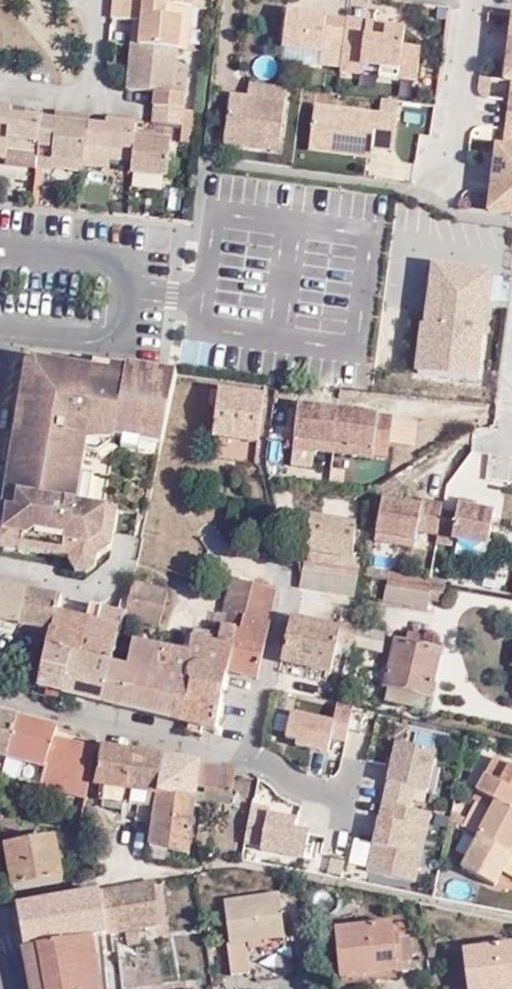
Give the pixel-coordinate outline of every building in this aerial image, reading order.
[(137,0),(113,0),(112,17),(134,20),(142,20),(140,46),(180,50),(186,6),(158,3),(145,1),(137,0)] [(193,6),(186,6),(180,50),(188,51),(193,6)] [(323,54),(322,66),(343,69),(347,32),(328,30),(328,19),(292,15),(288,47),(323,54)] [(140,46),(142,20),(134,20),(131,45),(140,46)] [(369,22),(367,29),(348,27),(347,32),(343,69),(361,72),(362,63),(380,65),(400,68),(399,78),(416,80),(420,49),(403,47),(405,33),(393,32),(393,26),(369,22)] [(127,89),(153,92),(151,106),(183,110),(184,93),(175,92),(180,50),(140,46),(131,45),(127,89)] [(506,48),(502,81),(509,82),(511,82),(511,49),(506,48)] [(191,51),(188,51),(180,50),(175,92),(184,93),(191,51)] [(380,65),(379,75),(399,78),(400,68),(380,65)] [(286,104),(287,87),(253,83),(251,99),(286,104)] [(251,99),(232,97),(229,125),(283,132),(286,104),(251,99)] [(0,105),(0,158),(6,159),(7,148),(38,151),(41,119),(11,115),(11,106),(0,105)] [(173,123),(181,124),(183,110),(151,106),(150,121),(153,121),(173,123)] [(400,117),(316,108),(313,135),(339,139),(396,145),(400,117)] [(505,115),(502,147),(511,149),(511,115),(505,115)] [(135,127),(136,120),(105,117),(105,123),(135,127)] [(41,119),(38,151),(36,167),(51,169),(52,166),(53,157),(84,161),(87,124),(41,119)] [(170,140),(173,123),(153,121),(153,132),(135,131),(134,136),(170,140)] [(105,123),(105,126),(87,124),(84,161),(83,166),(105,168),(106,160),(131,162),(134,136),(135,131),(135,127),(105,123)] [(281,150),(283,132),(229,125),(227,143),(281,150)] [(313,135),(312,149),(337,152),(339,139),(313,135)] [(134,136),(131,162),(130,172),(167,175),(170,140),(134,136)] [(396,145),(339,139),(337,152),(370,156),(371,145),(395,149),(396,145)] [(502,147),(495,146),(493,157),(491,178),(487,211),(511,215),(511,149),(502,147)] [(83,169),(83,166),(84,161),(53,157),(52,166),(83,169)] [(474,388),(488,282),(468,280),(467,286),(455,285),(449,277),(433,275),(425,334),(422,333),(416,381),(474,388)] [(467,286),(468,280),(449,277),(455,285),(467,286)] [(116,438),(162,446),(167,421),(178,375),(126,366),(125,368),(112,366),(110,373),(33,360),(26,365),(19,407),(6,484),(2,507),(1,514),(0,519),(0,548),(24,552),(69,559),(97,564),(98,560),(112,549),(116,528),(119,510),(78,503),(81,482),(88,443),(115,443),(116,438)] [(214,436),(261,440),(265,394),(214,390),(212,403),(218,404),(214,436)] [(298,406),(293,448),(334,453),(339,411),(298,406)] [(392,418),(339,411),(334,453),(373,458),(374,448),(388,450),(392,418)] [(397,416),(396,439),(417,440),(418,417),(397,416)] [(414,548),(417,530),(438,533),(441,511),(443,503),(421,499),(421,505),(382,498),(375,542),(414,548)] [(308,539),(309,551),(353,558),(359,507),(332,504),(328,520),(312,517),(311,520),(292,518),(290,538),(308,539)] [(457,504),(456,513),(441,511),(438,533),(436,541),(452,544),(453,538),(489,543),(494,510),(457,504)] [(97,568),(97,564),(69,559),(68,563),(75,574),(87,576),(97,568)] [(355,599),(361,572),(303,560),(297,587),(355,599)] [(444,582),(430,578),(391,570),(388,590),(441,602),(444,582)] [(206,662),(210,671),(227,675),(229,670),(239,629),(241,630),(252,584),(232,579),(229,590),(224,608),(222,623),(224,624),(220,643),(196,638),(192,652),(166,647),(159,675),(192,683),(192,680),(189,675),(189,669),(190,665),(194,662),(200,661),(206,662)] [(159,624),(168,591),(133,581),(125,613),(124,615),(159,624)] [(270,620),(269,620),(276,590),(252,584),(241,630),(239,629),(229,670),(258,676),(270,620)] [(21,623),(25,591),(0,587),(0,620),(21,623)] [(25,591),(21,623),(54,628),(58,611),(62,597),(25,591)] [(99,621),(89,619),(78,655),(112,663),(124,615),(125,613),(102,608),(99,621)] [(58,611),(54,628),(49,648),(72,654),(78,655),(89,619),(58,611)] [(341,629),(292,617),(281,661),(332,672),(339,641),(357,645),(361,627),(345,624),(343,624),(341,629)] [(380,626),(378,630),(361,627),(357,645),(383,650),(388,627),(380,626)] [(396,641),(387,683),(389,684),(425,693),(431,694),(439,651),(424,647),(426,637),(409,632),(406,644),(396,641)] [(192,683),(159,675),(166,647),(163,646),(154,644),(134,640),(128,667),(112,663),(102,702),(175,721),(183,723),(192,683)] [(49,648),(40,687),(61,692),(72,654),(49,648)] [(68,693),(83,698),(102,702),(112,663),(78,655),(72,654),(61,692),(68,693)] [(221,727),(216,725),(226,678),(227,675),(210,671),(206,662),(200,661),(194,662),(190,665),(189,669),(189,675),(192,680),(192,683),(183,723),(199,727),(210,730),(210,733),(219,735),(221,727)] [(422,707),(425,693),(389,684),(387,699),(422,707)] [(291,713),(286,737),(297,740),(296,745),(327,753),(331,738),(345,741),(353,706),(338,703),(333,722),(291,713)] [(0,712),(0,754),(8,756),(17,716),(0,712)] [(54,736),(58,726),(17,716),(8,756),(44,765),(54,736)] [(86,798),(94,748),(54,736),(44,765),(38,783),(86,798)] [(426,791),(435,752),(396,743),(382,802),(409,808),(413,788),(426,791)] [(101,786),(131,790),(130,804),(139,805),(140,792),(157,794),(161,794),(167,756),(102,747),(96,785),(101,786)] [(8,756),(4,773),(38,783),(44,765),(8,756)] [(233,773),(234,767),(167,756),(161,794),(196,799),(198,785),(230,791),(233,773)] [(493,761),(475,792),(497,804),(511,812),(511,770),(493,761)] [(202,800),(228,803),(230,791),(198,785),(196,799),(202,800)] [(101,786),(99,799),(130,804),(131,790),(101,786)] [(139,805),(138,812),(136,821),(153,823),(157,794),(140,792),(139,805)] [(189,853),(196,799),(161,794),(157,794),(153,823),(150,845),(169,849),(189,853)] [(382,802),(379,817),(383,819),(382,825),(377,824),(367,869),(414,880),(429,812),(409,808),(382,802)] [(266,813),(268,807),(249,803),(242,841),(258,844),(257,849),(301,858),(307,833),(292,830),(294,819),(266,813)] [(130,804),(129,811),(138,812),(139,805),(130,804)] [(497,804),(479,835),(507,849),(511,841),(511,812),(497,804)] [(39,825),(1,817),(15,890),(63,881),(54,836),(42,838),(39,825)] [(511,871),(511,852),(507,849),(479,835),(460,868),(494,886),(504,867),(511,871)] [(116,931),(158,923),(152,881),(100,890),(108,933),(116,931)] [(100,934),(108,933),(100,890),(17,906),(24,938),(25,946),(100,934)] [(245,940),(249,940),(262,939),(282,936),(277,896),(225,901),(230,942),(228,942),(232,975),(249,971),(245,940)] [(392,923),(335,928),(340,975),(396,970),(392,923)] [(100,934),(25,946),(33,988),(111,988),(100,934)] [(127,945),(127,935),(116,936),(118,946),(127,945)] [(250,947),(263,946),(262,939),(249,940),(250,947)] [(463,952),(469,988),(511,988),(511,946),(463,952)]
